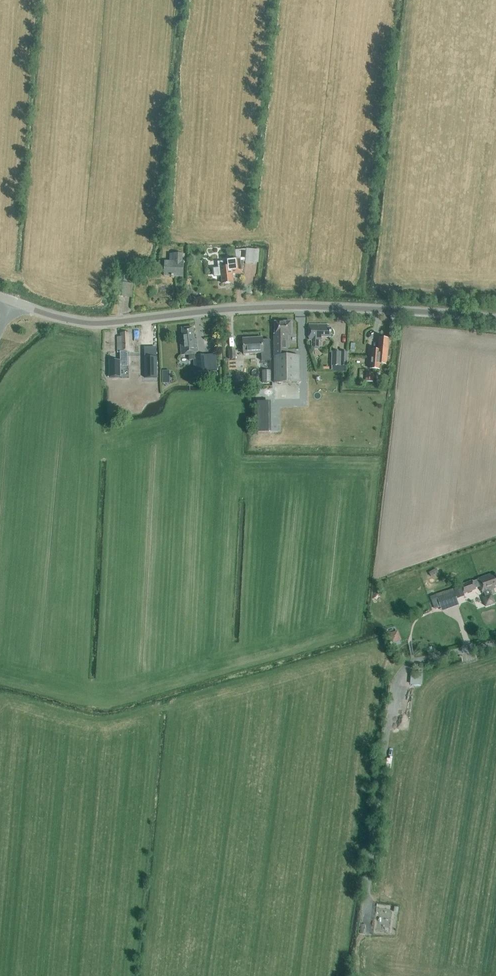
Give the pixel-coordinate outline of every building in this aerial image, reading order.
[(217,261),(218,268),(213,269),(215,276),(222,276),(222,285),(233,284),(231,273),(235,273),(235,276),(242,275),(241,272),(242,272),(243,263),(257,263),(260,251),(246,250),(235,251),(236,260),(223,261),(223,260),(217,261)] [(182,278),(183,264),(182,264),(182,255),(174,255),(174,264),(165,263),(165,277),(182,278)] [(120,270),(119,279),(128,280),(129,271),(120,270)] [(118,296),(125,296),(127,283),(120,282),(118,296)] [(274,386),(302,385),(302,356),(288,356),(287,334),(290,334),(290,322),(275,322),(275,334),(274,334),(274,386)] [(308,340),(312,340),(312,349),(319,350),(320,338),(330,338),(330,329),(328,329),(328,326),(309,325),(308,340)] [(189,361),(194,361),(195,372),(208,371),(206,354),(195,355),(195,354),(198,354),(196,339),(194,339),(193,328),(181,329),(182,338),(179,338),(181,355),(188,355),(189,361)] [(124,352),(132,352),(132,341),(129,341),(129,334),(121,334),(121,338),(118,338),(118,358),(124,358),(124,352)] [(262,353),(268,352),(267,345),(262,346),(262,339),(243,340),(243,355),(262,354),(262,353)] [(390,356),(390,353),(389,351),(387,351),(388,340),(379,339),(378,355),(371,355),(370,369),(377,370),(377,364),(386,365),(387,357),(388,358),(390,356)] [(348,367),(348,352),(332,351),(332,366),(348,367)] [(157,357),(144,357),(145,378),(157,377),(157,357)] [(119,377),(119,360),(110,360),(110,378),(119,377)] [(271,382),(271,370),(262,370),(263,383),(271,382)] [(373,382),(374,373),(367,372),(366,381),(373,382)] [(268,401),(258,401),(258,431),(268,431),(268,401)] [(490,591),(495,589),(494,587),(495,586),(495,575),(492,577),(492,575),(478,580),(478,581),(473,582),(472,581),(461,585),(464,593),(476,590),(475,589),(481,587),(483,593),(484,593),(486,596),(482,598),(486,607),(495,603),(492,594),(491,594),(490,591)] [(431,596),(436,609),(458,602),(457,597),(456,595),(454,589),(431,596)] [(389,632),(390,642),(400,640),(398,630),(389,632)] [(422,675),(412,674),(412,685),(421,686),(422,675)]
